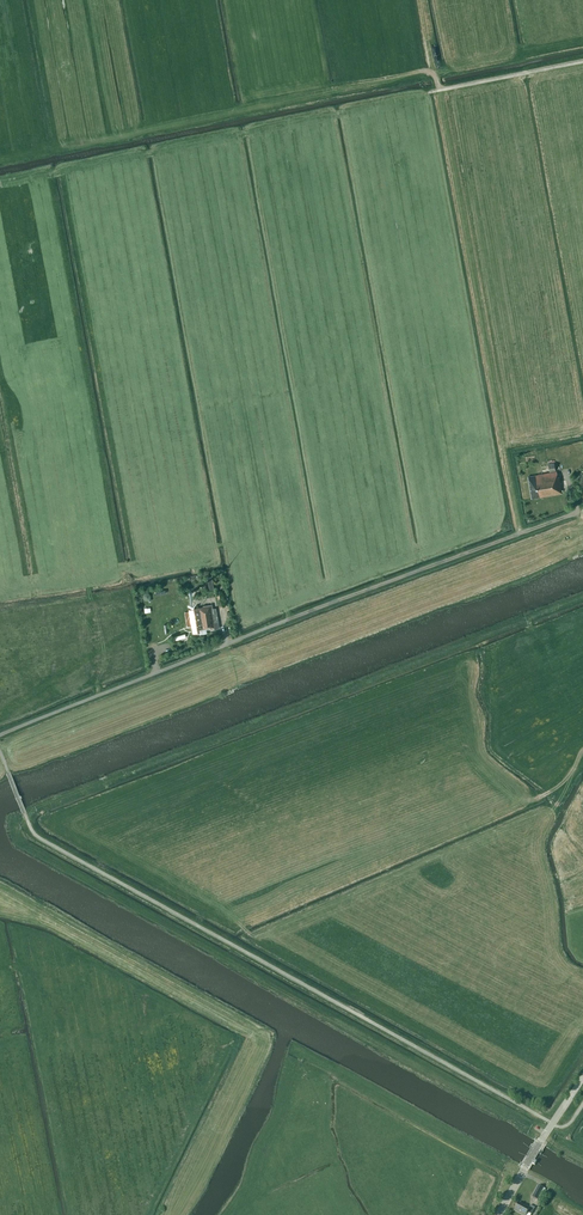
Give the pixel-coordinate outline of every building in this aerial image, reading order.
[(540,464),(542,473),(550,472),(550,471),(556,470),(555,462),(549,463),(540,464)] [(558,477),(557,472),(528,477),(532,498),(562,493),(559,477),(558,477)] [(203,607),(189,609),(192,631),(193,634),(198,633),(198,630),(210,627),(211,630),(216,629),(219,628),(218,622),(217,613),(216,608),(212,609),(211,604),(203,606),(203,607)] [(538,1200),(544,1188),(538,1185),(532,1197),(538,1200)] [(514,1211),(522,1214),(527,1214),(528,1213),(531,1214),(533,1211),(535,1208),(530,1205),(529,1208),(519,1203),(514,1211)]
